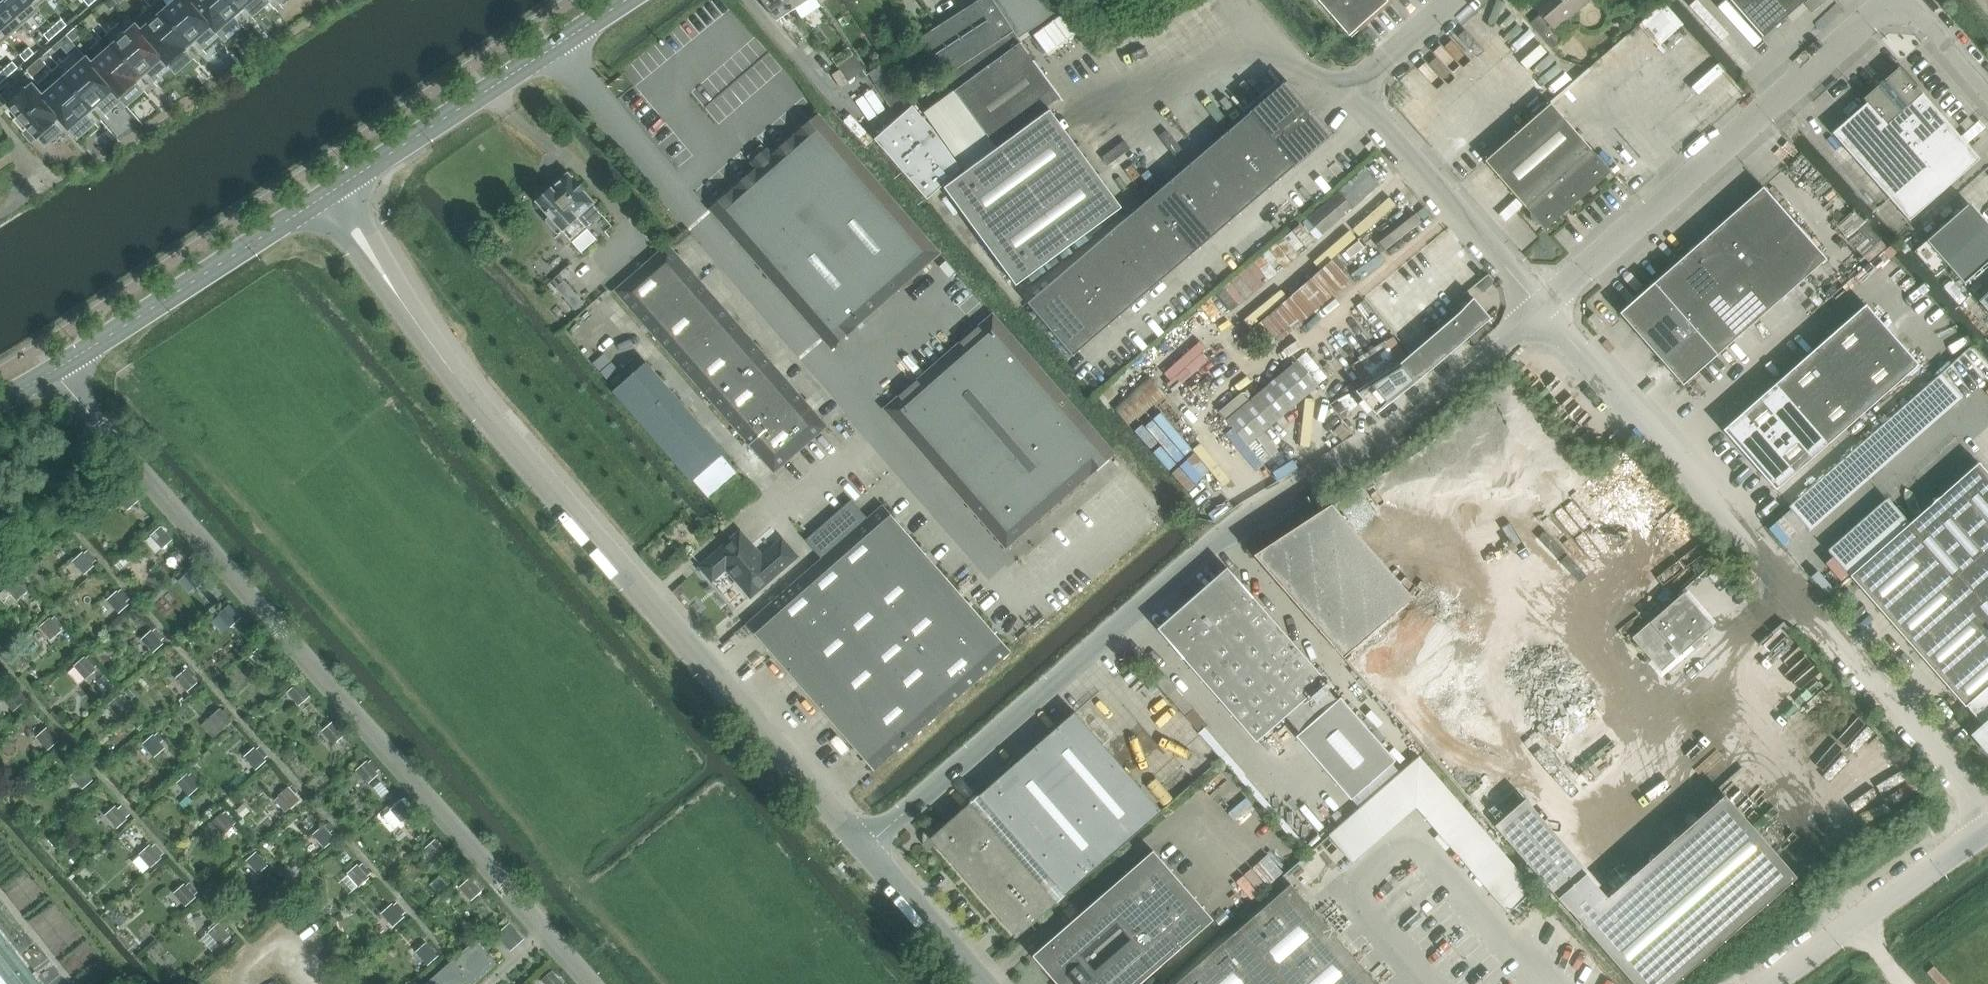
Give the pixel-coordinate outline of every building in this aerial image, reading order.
[(36,8),(28,0),(0,0),(22,26),(38,12),(35,9),(36,8)] [(6,40),(22,26),(0,0),(0,33),(6,40)] [(36,8),(46,0),(28,0),(36,8)] [(113,0),(108,0),(104,4),(108,8),(113,9),(118,5),(117,4),(113,0)] [(191,45),(211,27),(213,25),(190,0),(178,0),(163,13),(191,45)] [(240,12),(229,0),(190,0),(213,25),(211,27),(216,33),(240,12)] [(240,12),(254,0),(229,0),(240,12)] [(770,14),(776,22),(795,9),(789,0),(760,0),(770,14)] [(795,9),(795,10),(810,0),(789,0),(795,9)] [(1020,45),(1017,40),(1054,16),(1044,0),(980,0),(977,2),(1001,39),(945,77),(955,93),(995,146),(1059,98),(1020,45)] [(1348,37),(1387,2),(1385,0),(1316,0),(1348,37)] [(1590,0),(1539,0),(1532,6),(1540,15),(1530,24),(1552,49),(1563,40),(1555,31),(1590,0)] [(1806,0),(1727,0),(1762,39),(1806,0)] [(920,39),(945,77),(1001,39),(977,2),(920,39)] [(163,13),(141,32),(164,58),(162,60),(168,66),(185,51),(185,50),(191,45),(163,13)] [(52,28),(58,34),(67,26),(61,20),(52,28)] [(164,58),(141,32),(136,26),(114,46),(142,77),(162,60),(164,58)] [(49,42),(58,34),(52,28),(44,35),(49,42)] [(58,44),(52,49),(55,53),(61,48),(58,44)] [(142,77),(114,46),(92,65),(114,90),(113,92),(119,99),(137,83),(136,82),(142,77)] [(34,55),(29,48),(20,56),(25,63),(34,55)] [(841,88),(864,71),(854,57),(838,68),(840,71),(832,76),(841,88)] [(114,90),(92,65),(87,59),(65,78),(93,110),(113,92),(114,90)] [(12,63),(4,70),(9,77),(18,69),(12,63)] [(34,65),(27,71),(32,78),(39,72),(34,65)] [(1979,159),(1916,88),(1899,68),(1863,99),(1866,103),(1832,134),(1909,221),(1979,159)] [(4,70),(0,73),(0,84),(9,77),(4,70)] [(909,96),(893,72),(875,85),(891,108),(909,96)] [(60,117),(58,119),(69,131),(93,110),(65,78),(61,74),(39,93),(60,117)] [(1273,139),(1309,108),(1287,82),(1284,84),(1283,84),(1250,112),(1273,139)] [(54,122),(58,119),(60,117),(39,93),(33,86),(26,91),(26,90),(8,106),(37,139),(55,124),(54,122)] [(1611,173),(1598,158),(1591,150),(1551,104),(1485,162),(1526,208),(1545,230),(1611,173)] [(912,107),(894,124),(945,184),(961,170),(933,131),(912,107)] [(1329,137),(1332,134),(1309,108),(1273,139),(1296,166),(1330,138),(1329,137)] [(1121,208),(1049,111),(945,188),(1016,285),(1121,208)] [(1296,166),(1273,139),(1250,112),(1249,113),(1250,113),(1230,130),(1276,183),(1295,166),(1295,167),(1296,166)] [(938,254),(818,115),(772,155),(766,149),(750,163),(755,169),(709,209),(830,348),(938,254)] [(945,184),(894,124),(875,141),(927,201),(945,184)] [(1276,183),(1230,130),(1210,147),(1255,200),(1276,183)] [(1255,200),(1210,147),(1190,165),(1235,218),(1255,200)] [(1235,218),(1190,165),(1170,182),(1215,235),(1235,218)] [(1315,239),(1379,184),(1366,168),(1302,224),(1315,239)] [(602,215),(593,205),(594,204),(583,191),(584,190),(577,182),(576,183),(568,173),(549,190),(546,188),(543,187),(536,194),(536,197),(538,200),(535,202),(549,217),(546,220),(546,222),(556,235),(559,235),(562,232),(571,242),(602,215)] [(1215,235),(1170,182),(1149,199),(1195,252),(1215,235)] [(1794,224),(1763,188),(1745,203),(1776,239),(1794,224)] [(1195,252),(1149,199),(1129,217),(1175,269),(1195,252)] [(1776,239),(1745,203),(1727,219),(1758,255),(1776,239)] [(1968,204),(1926,241),(1963,284),(1987,262),(1987,227),(1968,204)] [(1175,269),(1129,217),(1109,234),(1154,287),(1175,269)] [(1758,255),(1727,219),(1709,235),(1740,271),(1758,255)] [(1826,259),(1794,224),(1776,239),(1808,275),(1826,259)] [(1154,287),(1109,234),(1089,251),(1134,304),(1154,287)] [(1740,271),(1709,235),(1691,251),(1722,287),(1740,271)] [(1808,275),(1776,239),(1758,255),(1790,291),(1808,275)] [(661,318),(701,283),(668,245),(615,291),(650,332),(663,320),(661,318)] [(1134,304),(1089,251),(1068,269),(1114,321),(1134,304)] [(1433,323),(1482,287),(1490,280),(1466,251),(1410,295),(1393,276),(1365,297),(1407,352),(1438,328),(1433,323)] [(1722,287),(1691,251),(1673,267),(1704,303),(1722,287)] [(1790,291),(1758,255),(1740,271),(1772,307),(1790,291)] [(1276,342),(1348,280),(1331,260),(1259,322),(1276,342)] [(1704,303),(1673,267),(1655,283),(1676,307),(1686,319),(1704,303)] [(1114,321),(1068,269),(1048,286),(1094,339),(1114,321)] [(1772,307),(1740,271),(1722,287),(1754,323),(1772,307)] [(827,427),(701,283),(661,318),(663,320),(650,332),(774,473),(827,427)] [(1640,338),(1676,307),(1655,283),(1619,314),(1640,338)] [(1094,339),(1048,286),(1027,304),(1073,357),(1094,339)] [(1754,323),(1722,287),(1704,303),(1736,339),(1754,323)] [(1432,336),(1448,355),(1491,319),(1473,298),(1458,314),(1432,336)] [(1736,339),(1704,303),(1686,319),(1697,331),(1718,355),(1736,339)] [(1775,490),(1918,365),(1865,306),(1723,430),(1775,490)] [(1661,362),(1697,331),(1686,319),(1676,307),(1640,338),(1661,362)] [(1115,454),(993,314),(884,409),(1006,549),(1115,454)] [(1682,386),(1718,355),(1697,331),(1661,362),(1682,386)] [(1432,336),(1415,350),(1432,369),(1448,355),(1432,336)] [(1432,369),(1415,350),(1399,365),(1415,384),(1432,369)] [(1317,386),(1296,361),(1226,420),(1247,446),(1317,386)] [(1415,384),(1399,365),(1355,392),(1376,415),(1412,386),(1415,384)] [(647,368),(617,395),(693,482),(709,500),(738,475),(722,456),(723,455),(647,368)] [(1110,406),(1132,430),(1168,397),(1146,373),(1110,406)] [(1962,397),(1941,373),(1788,507),(1809,531),(1854,492),(1962,397)] [(1978,463),(1909,523),(1849,576),(1964,707),(1966,706),(1965,705),(1987,685),(1987,474),(1978,463)] [(127,488),(116,497),(127,510),(138,501),(134,496),(137,494),(131,488),(129,490),(127,488)] [(1010,651),(984,622),(967,602),(957,590),(883,505),(868,518),(851,499),(805,540),(822,559),(746,625),(874,771),(1010,651)] [(1888,499),(1828,552),(1849,576),(1909,523),(1888,499)] [(1412,598),(1392,576),(1332,506),(1256,557),(1345,658),(1412,598)] [(161,528),(151,536),(163,549),(172,541),(171,540),(175,537),(169,530),(166,533),(161,528)] [(751,597),(796,557),(782,540),(762,557),(740,532),(737,535),(735,533),(734,534),(736,536),(731,540),(730,540),(729,540),(730,541),(700,568),(702,570),(700,572),(707,581),(709,579),(712,581),(726,569),(736,581),(733,584),(745,598),(748,595),(751,597)] [(83,552),(72,562),(84,575),(95,566),(93,564),(96,561),(88,551),(84,554),(83,552)] [(194,566),(184,575),(196,587),(205,579),(203,577),(207,574),(199,565),(196,568),(194,566)] [(1337,700),(1323,684),(1326,681),(1280,628),(1232,574),(1163,635),(1256,742),(1285,716),(1300,733),(1296,737),(1351,800),(1396,761),(1340,697),(1337,700)] [(16,579),(6,588),(6,589),(17,601),(30,589),(21,579),(18,581),(16,579)] [(117,592),(107,601),(118,614),(128,605),(126,602),(129,599),(122,590),(118,593),(117,592)] [(1662,671),(1714,624),(1685,592),(1633,640),(1662,671)] [(229,606),(220,614),(231,627),(240,619),(229,606)] [(51,618),(40,629),(51,642),(63,631),(61,629),(64,626),(56,617),(52,619),(51,618)] [(152,630),(140,639),(149,649),(152,653),(163,644),(161,641),(164,638),(156,629),(153,631),(152,630)] [(84,657),(73,666),(86,680),(97,670),(95,668),(98,666),(89,656),(86,658),(84,657)] [(186,670),(175,679),(187,692),(198,683),(193,677),(196,674),(190,668),(186,670)] [(1164,675),(1155,683),(1167,697),(1176,689),(1164,675)] [(298,685),(289,693),(299,705),(308,697),(298,685)] [(1965,705),(1966,706),(1983,726),(1973,735),(1987,752),(1987,685),(1965,705)] [(13,689),(2,698),(14,712),(24,702),(21,699),(23,697),(17,689),(15,691),(13,689)] [(119,696),(108,705),(120,719),(131,709),(130,707),(132,705),(123,695),(120,697),(119,696)] [(220,708),(209,718),(221,731),(232,722),(228,718),(231,715),(226,709),(222,711),(220,708)] [(1016,938),(1161,811),(1127,773),(1074,712),(930,839),(1016,938)] [(333,724),(324,732),(334,744),(343,736),(333,724)] [(47,727),(36,737),(47,751),(58,741),(56,738),(59,736),(50,726),(48,728),(47,727)] [(153,735),(142,744),(154,758),(165,748),(161,743),(163,741),(157,734),(155,736),(153,735)] [(254,747),(243,756),(255,770),(266,761),(264,759),(267,756),(259,747),(256,749),(254,747)] [(367,762),(358,771),(368,783),(378,775),(376,773),(379,770),(371,761),(368,764),(367,762)] [(82,768),(71,778),(83,791),(94,782),(82,768)] [(187,774),(176,783),(188,796),(199,787),(197,785),(201,782),(192,773),(189,776),(187,774)] [(288,787),(279,796),(290,809),(300,800),(295,794),(298,792),(292,785),(289,788),(288,787)] [(1794,879),(1796,878),(1725,796),(1607,899),(1597,887),(1601,884),(1526,798),(1495,825),(1573,915),(1634,983),(1673,983),(1794,879)] [(401,801),(392,810),(403,822),(412,814),(401,801)] [(115,806),(105,815),(117,829),(128,819),(126,818),(130,815),(121,806),(118,808),(115,806)] [(222,812),(211,822),(223,836),(234,826),(233,825),(236,823),(226,811),(223,814),(222,812)] [(1928,819),(1921,811),(1913,818),(1920,826),(1928,819)] [(323,825),(312,835),(324,849),(335,839),(330,833),(333,831),(327,824),(324,826),(323,825)] [(435,839),(425,848),(437,862),(447,853),(435,839)] [(150,845),(139,854),(151,868),(162,858),(161,856),(164,854),(155,844),(152,847),(150,845)] [(1213,920),(1152,850),(1092,904),(1032,956),(1056,983),(1139,983),(1213,920)] [(256,852),(246,861),(258,875),(268,866),(256,852)] [(357,864),(347,874),(348,875),(358,887),(369,878),(367,876),(371,873),(363,864),(359,866),(357,864)] [(470,878),(459,888),(471,901),(482,891),(470,878)] [(184,884),(173,893),(185,907),(196,897),(194,895),(198,893),(189,883),(186,886),(184,884)] [(1290,884),(1176,983),(1377,983),(1290,884)] [(392,902),(381,911),(393,925),(404,915),(400,911),(402,909),(396,903),(394,904),(392,902)] [(509,922),(496,933),(510,949),(524,938),(509,922)] [(0,934),(0,983),(39,983),(0,934)] [(497,963),(476,940),(426,983),(463,983),(465,982),(467,983),(473,983),(497,963)] [(426,943),(416,952),(427,966),(438,956),(426,943)] [(541,980),(545,983),(564,983),(552,971),(541,980)]
